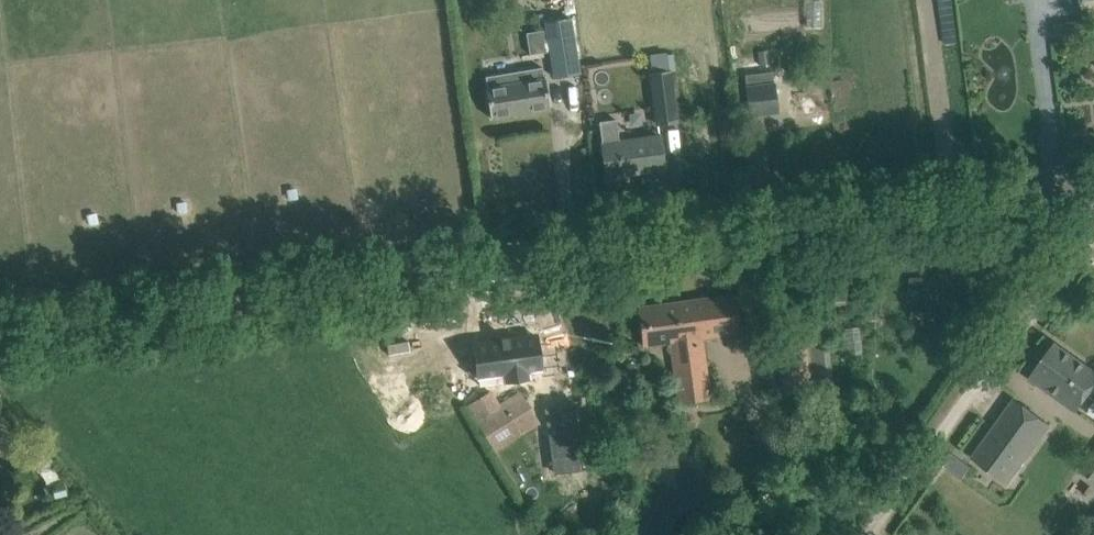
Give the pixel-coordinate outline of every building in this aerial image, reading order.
[(1086,14),(1093,13),(1093,0),(1085,0),(1086,14)] [(582,74),(579,60),(573,19),(545,23),(546,31),(527,33),(528,43),(530,54),(550,52),(554,78),(582,74)] [(771,65),(769,50),(758,52),(760,66),(771,65)] [(549,106),(545,79),(542,65),(486,74),(493,115),(549,106)] [(778,108),(774,82),(773,70),(745,73),(747,85),(750,112),(778,108)] [(673,71),(655,74),(662,124),(680,121),(673,71)] [(660,137),(624,142),(619,143),(616,120),(599,123),(607,177),(637,172),(637,170),(663,166),(664,169),(665,169),(660,137)] [(741,330),(739,316),(736,295),(638,308),(643,343),(672,339),(680,401),(712,397),(703,335),(741,330)] [(823,333),(777,339),(784,392),(830,386),(823,333)] [(537,335),(475,344),(481,389),(517,384),(515,366),(551,361),(551,359),(540,361),(537,335)] [(1074,357),(1056,344),(1031,378),(1077,411),(1093,388),(1093,371),(1074,357)] [(561,385),(555,372),(539,380),(545,393),(561,385)] [(490,391),(469,404),(490,438),(497,449),(538,422),(532,412),(520,393),(499,406),(490,391)] [(1014,399),(973,457),(1008,483),(1050,425),(1014,399)] [(575,403),(545,407),(554,474),(584,470),(575,403)] [(0,428),(0,448),(6,451),(15,436),(0,428)] [(1080,470),(1093,480),(1093,451),(1080,470)] [(942,462),(959,476),(967,466),(949,452),(942,462)]
